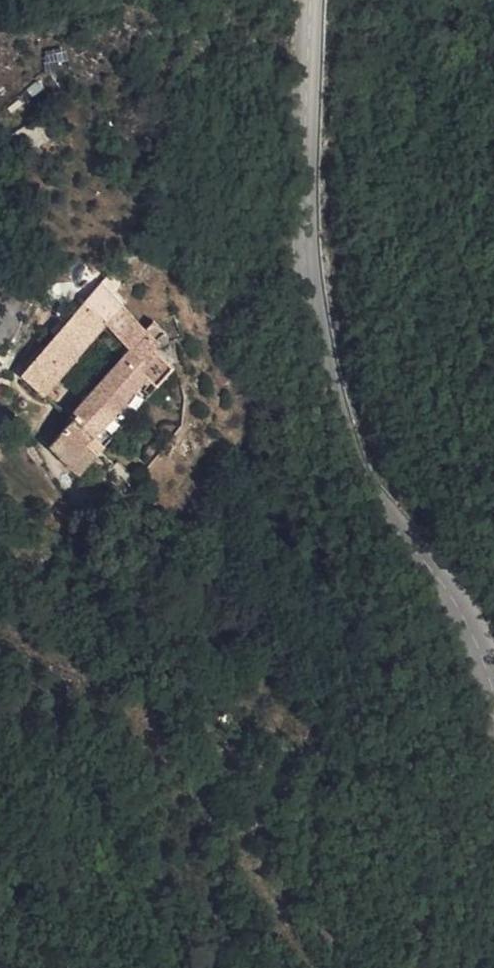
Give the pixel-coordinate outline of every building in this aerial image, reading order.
[(63,64),(63,49),(44,49),(44,64),(63,64)] [(169,359),(188,339),(110,250),(91,274),(34,347),(56,371),(121,303),(143,328),(65,418),(90,441),(111,420),(109,403),(160,349),(169,359)]
